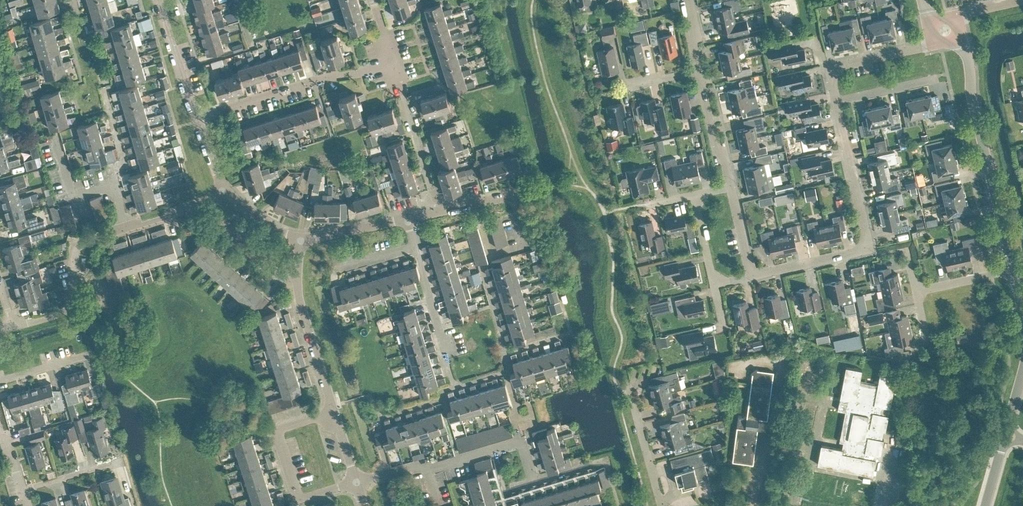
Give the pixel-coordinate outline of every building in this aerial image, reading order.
[(36,4),(39,15),(60,9),(57,0),(51,0),(36,4)] [(112,11),(109,0),(108,0),(90,5),(93,16),(112,11)] [(210,6),(215,4),(213,0),(195,0),(198,8),(198,9),(210,5),(210,6)] [(346,13),(338,16),(341,25),(349,22),(351,30),(367,25),(366,22),(373,20),(372,18),(365,20),(359,0),(342,0),(346,13)] [(391,4),(395,16),(411,11),(408,3),(416,1),(416,0),(404,0),(391,4)] [(579,4),(586,2),(588,9),(592,8),(598,7),(596,0),(578,0),(579,4)] [(734,16),(732,9),(743,7),(741,0),(723,0),(725,6),(714,8),(716,20),(734,16)] [(444,15),(452,12),(451,8),(443,10),(440,2),(425,7),(429,19),(444,15)] [(212,12),(210,6),(210,5),(198,9),(198,8),(193,10),(197,21),(222,13),(221,9),(212,12)] [(313,15),(322,12),(320,5),(311,8),(313,15)] [(879,19),(883,37),(895,34),(892,22),(898,21),(895,8),(885,11),(886,18),(879,19)] [(237,18),(234,10),(224,13),(227,21),(237,18)] [(112,11),(93,16),(96,27),(115,22),(112,11)] [(625,20),(623,12),(614,14),(615,22),(625,20)] [(200,32),(217,27),(215,20),(223,18),(222,13),(197,21),(200,32)] [(30,23),(33,34),(54,28),(53,23),(61,21),(59,14),(30,23)] [(883,37),(879,19),(872,21),(870,14),(859,16),(862,28),(868,27),(870,40),(883,37)] [(139,18),(142,29),(154,26),(152,15),(139,18)] [(447,22),(444,15),(429,19),(432,31),(448,27),(456,24),(455,20),(447,22)] [(734,16),(716,20),(719,31),(726,30),(728,35),(736,34),(748,31),(746,20),(735,22),(734,16)] [(840,28),(844,46),(856,43),(853,30),(859,29),(856,17),(838,21),(840,28)] [(638,29),(645,27),(643,18),(636,19),(638,29)] [(578,24),(575,25),(576,33),(587,30),(586,29),(587,29),(585,21),(578,23),(578,24)] [(115,39),(133,34),(129,22),(111,28),(115,39)] [(322,35),(334,32),(332,24),(320,27),(322,35)] [(844,46),(840,28),(828,31),(826,24),(821,25),(823,37),(829,36),(832,48),(844,46)] [(602,37),(615,35),(613,25),(600,28),(602,37)] [(3,29),(7,40),(15,38),(11,26),(3,29)] [(204,43),(229,35),(227,31),(219,33),(217,27),(200,32),(204,43)] [(301,34),(299,27),(293,29),(295,36),(301,34)] [(450,34),(448,27),(432,31),(436,43),(452,39),(460,36),(458,32),(450,34)] [(36,45),(57,39),(54,28),(33,34),(36,45)] [(658,36),(656,29),(648,31),(651,44),(659,42),(662,56),(677,52),(672,33),(658,36)] [(631,65),(645,62),(641,44),(648,42),(645,30),(632,33),(635,43),(627,45),(631,65)] [(762,46),(759,33),(753,35),(756,48),(762,46)] [(118,50),(136,44),(133,34),(115,39),(118,50)] [(317,54),(341,46),(337,34),(321,39),(324,47),(311,51),(312,55),(317,54)] [(229,35),(204,43),(207,54),(224,49),(222,42),(230,40),(229,35)] [(721,62),(739,58),(738,52),(745,50),(743,37),(723,42),(724,49),(718,51),(721,62)] [(157,44),(155,38),(148,40),(150,46),(157,44)] [(17,45),(15,39),(8,41),(10,47),(17,45)] [(40,56),(60,50),(57,39),(36,45),(40,56)] [(454,46),(452,39),(436,43),(440,55),(456,51),(464,48),(462,44),(454,46)] [(286,52),(291,68),(304,64),(302,59),(308,57),(302,40),(296,42),(299,49),(291,51),(288,43),(284,45),(286,53),(286,52)] [(231,45),(234,52),(244,48),(242,41),(231,45)] [(276,47),(275,43),(273,41),(270,42),(272,48),(274,56),(279,72),(291,68),(286,52),(286,53),(279,55),(276,47)] [(797,49),(795,43),(785,45),(770,48),(773,60),(786,57),(788,65),(806,61),(803,48),(797,49)] [(121,61),(139,55),(136,44),(118,50),(121,61)] [(317,54),(312,55),(315,67),(322,64),(320,58),(327,56),(330,68),(338,65),(337,61),(345,59),(344,56),(351,54),(350,51),(343,53),(341,46),(317,54)] [(603,74),(619,70),(613,46),(597,50),(603,74)] [(43,67),(63,61),(60,50),(40,56),(43,67)] [(274,56),(267,59),(264,51),(260,52),(262,60),(267,76),(279,72),(274,56)] [(458,58),(456,51),(440,55),(444,67),(459,63),(468,60),(466,56),(458,58)] [(262,60),(255,62),(252,54),(248,56),(250,64),(255,79),(267,76),(262,60)] [(124,72),(142,66),(139,55),(121,61),(124,72)] [(250,64),(243,66),(240,58),(236,60),(239,72),(240,72),(243,83),(255,79),(250,64)] [(739,58),(721,62),(723,73),(736,70),(737,75),(751,72),(750,66),(741,68),(739,58)] [(23,68),(21,61),(14,63),(16,70),(23,68)] [(63,61),(43,67),(46,78),(67,72),(63,61)] [(462,70),(459,63),(444,67),(448,79),(463,75),(471,72),(470,68),(462,70)] [(142,66),(124,72),(127,83),(145,78),(142,66)] [(240,72),(239,72),(232,74),(229,66),(225,67),(221,69),(223,77),(215,79),(220,95),(223,94),(225,101),(228,100),(226,93),(232,91),(245,87),(243,83),(240,72)] [(802,89),(812,87),(809,74),(803,75),(801,69),(777,75),(780,88),(792,85),(794,92),(802,91),(802,89)] [(466,82),(463,75),(448,79),(451,92),(475,84),(474,80),(466,82)] [(39,78),(21,83),(25,99),(34,96),(32,89),(41,87),(39,78)] [(729,101),(748,97),(756,95),(753,84),(752,85),(751,78),(739,81),(740,87),(727,90),(729,101)] [(119,90),(112,92),(114,99),(121,96),(123,101),(141,95),(138,84),(119,90)] [(1021,89),(1022,98),(1012,100),(1014,109),(1017,108),(1020,118),(1015,120),(1022,118),(1022,88),(1021,89)] [(44,106),(62,101),(59,89),(41,95),(44,106)] [(424,106),(419,107),(422,115),(434,111),(436,119),(445,116),(443,108),(451,106),(446,90),(426,96),(424,89),(422,90),(424,97),(421,98),(424,106)] [(342,105),(334,107),(337,116),(345,113),(347,121),(363,116),(357,97),(364,95),(363,93),(356,95),(355,92),(347,94),(346,90),(338,93),(342,105)] [(690,115),(689,111),(690,111),(685,91),(670,94),(675,114),(681,113),(682,117),(690,115)] [(918,97),(922,114),(929,113),(931,120),(943,117),(940,105),(933,106),(930,94),(918,97)] [(141,95),(123,101),(126,112),(144,106),(141,95)] [(748,97),(729,101),(732,112),(745,109),(746,115),(762,112),(760,105),(750,107),(748,97)] [(811,104),(810,97),(786,102),(789,114),(802,111),(803,119),(821,115),(818,102),(811,104)] [(906,125),(916,123),(915,116),(922,114),(918,97),(906,99),(908,112),(903,113),(906,125)] [(662,100),(655,102),(654,98),(640,101),(641,104),(637,104),(636,106),(638,117),(640,118),(644,117),(645,120),(653,118),(655,127),(667,124),(662,100)] [(47,117),(66,112),(62,101),(44,106),(47,117)] [(387,109),(368,115),(373,130),(381,128),(383,136),(392,133),(389,125),(402,121),(399,113),(395,115),(392,107),(390,108),(387,101),(385,102),(387,109)] [(625,117),(622,102),(607,105),(609,117),(608,117),(610,126),(622,124),(624,132),(635,130),(632,116),(625,117)] [(877,106),(881,123),(888,122),(890,129),(901,126),(898,114),(892,116),(889,103),(877,106)] [(947,104),(948,117),(955,115),(954,103),(947,104)] [(321,120),(320,115),(316,104),(304,108),(309,124),(308,124),(311,132),(316,130),(313,122),(321,120)] [(126,112),(119,114),(120,118),(127,116),(129,123),(147,117),(144,106),(126,112)] [(873,125),(881,123),(877,106),(865,109),(867,121),(862,122),(865,134),(875,132),(873,125)] [(301,126),(308,124),(309,124),(304,108),(292,112),(297,128),(296,128),(299,136),(304,134),(301,126)] [(66,112),(47,117),(51,128),(69,123),(66,112)] [(289,130),(296,128),(297,128),(292,112),(280,116),(284,131),(287,139),(291,138),(289,130)] [(738,140),(757,136),(755,130),(764,128),(761,115),(747,118),(749,126),(736,129),(738,140)] [(277,134),(284,131),(280,116),(268,119),(272,135),(272,136),(275,143),(279,142),(277,134)] [(129,123),(122,125),(123,129),(130,127),(132,133),(150,128),(147,117),(129,123)] [(693,130),(700,129),(697,117),(690,118),(693,130)] [(81,136),(99,130),(96,119),(78,125),(81,136)] [(265,137),(272,135),(268,119),(256,123),(260,139),(263,147),(267,146),(265,137)] [(176,133),(173,122),(168,123),(170,134),(176,133)] [(244,144),(260,139),(256,123),(239,128),(244,144)] [(455,123),(431,131),(435,143),(451,138),(448,131),(456,128),(455,123)] [(793,128),(796,138),(800,137),(802,145),(807,144),(808,146),(816,144),(816,143),(826,140),(823,127),(806,131),(805,125),(793,128)] [(7,155),(5,149),(16,146),(13,135),(16,134),(13,128),(0,132),(4,144),(0,145),(0,157),(7,155)] [(132,134),(125,136),(127,140),(133,138),(135,144),(154,139),(150,128),(132,133),(132,134)] [(662,137),(670,135),(668,128),(660,130),(662,137)] [(84,147),(103,141),(99,130),(81,136),(84,147)] [(368,146),(378,143),(374,133),(365,136),(368,146)] [(763,134),(757,136),(738,140),(741,151),(754,148),(755,154),(767,151),(763,134)] [(451,138),(435,143),(439,155),(455,150),(452,143),(460,140),(459,135),(451,138)] [(607,148),(618,146),(616,138),(606,141),(607,148)] [(665,151),(663,138),(655,140),(658,153),(665,151)] [(133,145),(127,147),(129,152),(133,151),(135,150),(135,152),(137,153),(138,153),(138,155),(157,150),(154,139),(135,144),(135,145),(134,145),(133,145)] [(935,160),(954,156),(951,143),(940,145),(939,139),(924,143),(927,153),(933,152),(935,160)] [(391,157),(407,152),(403,140),(387,145),(390,153),(382,155),(383,160),(391,157)] [(84,147),(87,158),(90,157),(92,164),(108,159),(109,161),(116,159),(113,148),(105,150),(103,141),(84,147)] [(176,145),(174,145),(176,152),(182,150),(180,143),(176,145)] [(529,164),(522,143),(510,147),(512,155),(505,157),(510,173),(522,169),(521,167),(529,164)] [(498,177),(510,173),(505,157),(501,146),(497,147),(500,159),(493,161),(498,177)] [(455,150),(439,155),(443,167),(454,164),(458,163),(456,155),(464,152),(463,147),(455,150)] [(136,156),(131,158),(132,163),(140,161),(142,167),(160,161),(165,160),(162,149),(157,150),(138,155),(139,156),(136,156)] [(684,163),(688,181),(700,178),(697,165),(704,164),(701,151),(689,154),(691,161),(684,163)] [(871,174),(888,170),(887,163),(896,161),(894,151),(879,154),(881,159),(868,162),(871,174)] [(387,172),(390,171),(410,164),(407,152),(391,157),(393,165),(385,167),(387,172)] [(493,161),(491,153),(486,154),(488,162),(480,165),(481,168),(477,169),(480,179),(484,178),(485,180),(498,177),(493,161)] [(747,179),(767,174),(764,162),(772,160),(771,153),(756,156),(757,164),(744,167),(747,179)] [(821,160),(820,153),(801,157),(804,169),(811,167),(813,177),(833,172),(830,158),(821,160)] [(0,157),(0,168),(21,162),(19,157),(9,160),(7,155),(0,157)] [(39,155),(36,156),(24,160),(25,163),(27,169),(38,165),(42,164),(39,155)] [(954,156),(935,160),(937,169),(931,170),(933,181),(948,177),(946,171),(957,169),(954,156)] [(688,181),(684,163),(677,164),(675,157),(663,159),(666,172),(673,171),(676,184),(688,181)] [(180,166),(178,159),(166,162),(168,169),(180,166)] [(246,178),(270,171),(269,167),(261,169),(258,161),(243,166),(246,178)] [(391,184),(399,181),(414,176),(410,164),(390,171),(392,178),(389,179),(391,184)] [(445,187),(438,189),(438,192),(445,190),(446,193),(454,190),(456,194),(463,192),(459,180),(467,177),(465,169),(457,171),(454,164),(443,167),(439,168),(445,187)] [(96,174),(94,165),(81,169),(83,177),(96,174)] [(658,177),(656,165),(644,168),(643,166),(626,170),(627,176),(622,177),(620,179),(621,184),(623,185),(631,183),(633,193),(649,190),(646,180),(658,177)] [(375,189),(382,187),(375,166),(369,168),(375,189)] [(314,182),(317,168),(311,167),(308,180),(314,182)] [(317,168),(314,182),(321,184),(324,170),(317,168)] [(132,186),(151,181),(148,169),(129,175),(132,186)] [(270,171),(246,178),(250,191),(266,186),(266,185),(271,183),(269,177),(276,174),(275,169),(270,171)] [(888,170),(871,174),(874,187),(886,184),(887,190),(900,187),(897,176),(890,178),(888,170)] [(18,192),(16,186),(27,183),(24,173),(13,176),(14,182),(0,186),(0,193),(1,197),(18,192)] [(767,174),(747,179),(750,191),(774,185),(774,184),(772,175),(771,174),(767,174)] [(399,181),(401,189),(393,191),(394,196),(397,195),(398,199),(410,195),(409,191),(418,188),(414,176),(399,181)] [(842,187),(840,179),(832,181),(833,186),(836,186),(836,189),(842,187)] [(944,201),(964,196),(961,183),(950,186),(949,180),(934,184),(937,194),(942,193),(944,201)] [(126,193),(128,199),(136,197),(154,192),(151,181),(132,186),(134,191),(126,193)] [(776,192),(794,188),(793,182),(774,186),(776,192)] [(350,184),(344,186),(347,198),(353,196),(350,184)] [(363,187),(370,210),(383,207),(378,191),(370,193),(367,185),(363,187)] [(920,194),(927,192),(925,185),(918,187),(920,194)] [(285,211),(295,189),(291,187),(287,194),(280,191),(273,206),(285,211)] [(358,214),(370,210),(363,187),(358,188),(361,196),(353,199),(358,214)] [(806,200),(817,198),(815,187),(804,189),(806,200)] [(295,189),(285,211),(297,216),(303,201),(295,198),(299,191),(295,189)] [(4,208),(38,197),(36,192),(19,197),(18,192),(1,197),(4,208)] [(154,192),(136,197),(139,208),(140,208),(141,213),(151,210),(150,205),(158,203),(154,192)] [(778,203),(789,201),(787,192),(777,194),(778,203)] [(880,215),(898,211),(896,204),(903,202),(901,192),(889,195),(890,200),(877,203),(880,215)] [(328,218),(327,193),(323,193),(323,201),(315,201),(315,218),(328,218)] [(332,201),(332,193),(327,193),(328,218),(346,218),(346,201),(332,201)] [(843,197),(842,193),(836,195),(837,198),(835,199),(838,210),(846,208),(843,197)] [(92,203),(103,200),(102,194),(90,197),(92,203)] [(964,196),(944,201),(946,209),(941,211),(943,223),(958,219),(956,212),(967,209),(964,196)] [(8,218),(24,213),(22,207),(39,202),(38,197),(4,208),(8,218)] [(93,208),(105,205),(103,200),(92,203),(93,208)] [(61,212),(72,208),(71,203),(59,206),(61,212)] [(95,214),(106,211),(105,205),(93,208),(95,214)] [(62,217),(74,214),(72,208),(61,212),(62,217)] [(106,211),(95,214),(96,220),(108,216),(106,211)] [(898,211),(880,215),(883,228),(895,225),(897,231),(909,228),(906,217),(899,219),(898,211)] [(24,213),(8,218),(11,229),(27,224),(29,229),(46,224),(44,219),(38,220),(36,215),(26,218),(24,213)] [(685,219),(683,213),(665,217),(668,231),(686,227),(688,237),(695,235),(691,217),(685,219)] [(64,223),(75,219),(74,214),(62,217),(64,223)] [(826,225),(830,242),(842,239),(839,227),(845,226),(842,214),(832,216),(833,223),(826,225)] [(961,226),(977,221),(974,214),(959,219),(961,226)] [(490,225),(501,222),(500,216),(488,220),(490,225)] [(75,219),(64,223),(65,228),(77,225),(75,219)] [(830,242),(826,225),(819,226),(817,219),(806,221),(809,234),(815,232),(817,245),(830,242)] [(655,236),(652,220),(639,223),(643,243),(650,241),(652,249),(663,246),(661,235),(655,236)] [(491,230),(503,227),(501,222),(490,225),(491,230)] [(467,231),(478,228),(477,223),(465,226),(467,231)] [(780,235),(784,252),(796,250),(794,237),(799,236),(796,224),(786,226),(788,233),(780,235)] [(493,236),(504,232),(503,227),(491,230),(493,236)] [(33,239),(46,235),(44,228),(31,232),(33,239)] [(468,237),(480,234),(478,228),(467,231),(468,237)] [(784,252),(780,235),(774,236),(773,229),(760,232),(763,244),(769,243),(772,255),(784,252)] [(217,241),(220,237),(215,232),(212,236),(217,241)] [(442,245),(450,243),(454,242),(454,239),(449,241),(446,232),(438,234),(440,240),(429,243),(433,254),(443,251),(442,245)] [(495,241),(506,238),(504,232),(493,236),(495,241)] [(7,258),(23,253),(34,250),(29,233),(18,236),(20,242),(4,247),(7,258)] [(470,242),(481,239),(480,234),(468,237),(470,242)] [(162,240),(168,258),(177,255),(177,254),(182,253),(179,241),(174,243),(172,237),(162,240)] [(220,237),(217,241),(222,245),(226,242),(220,237)] [(955,248),(959,267),(971,264),(969,251),(975,249),(976,251),(973,237),(962,239),(963,246),(955,248)] [(506,238),(495,241),(496,247),(508,243),(506,238)] [(198,260),(211,246),(203,239),(191,253),(198,260)] [(471,248),(483,244),(481,239),(470,242),(471,248)] [(158,261),(168,258),(162,240),(152,243),(158,261)] [(959,267),(955,248),(949,249),(947,240),(933,243),(936,258),(944,256),(947,269),(959,267)] [(148,264),(158,261),(152,243),(143,246),(148,264)] [(445,256),(453,254),(458,253),(457,250),(452,251),(450,243),(442,245),(443,251),(433,254),(436,265),(447,262),(445,256)] [(473,253),(485,250),(483,244),(471,248),(473,253)] [(138,267),(148,264),(143,246),(133,250),(138,267)] [(206,267),(218,253),(211,246),(198,260),(206,267)] [(232,254),(235,251),(230,246),(227,250),(232,254)] [(129,270),(138,267),(133,250),(123,253),(129,270)] [(475,259),(486,255),(485,250),(473,253),(475,259)] [(235,251),(232,254),(237,259),(241,256),(235,251)] [(28,270),(39,267),(36,255),(25,259),(23,253),(7,258),(10,269),(21,266),(22,272),(28,270)] [(119,273),(129,270),(123,253),(113,256),(116,265),(118,270),(119,273)] [(213,273),(226,260),(218,253),(206,267),(213,273)] [(448,267),(456,265),(461,264),(460,261),(455,262),(453,254),(445,256),(447,262),(436,265),(439,276),(450,273),(448,267)] [(514,263),(511,254),(506,256),(491,260),(496,277),(506,274),(505,268),(515,266),(520,264),(519,261),(514,263)] [(486,255),(475,259),(476,264),(488,261),(486,255)] [(244,259),(241,263),(246,268),(249,264),(244,259)] [(221,280),(233,267),(226,260),(213,273),(221,280)] [(678,268),(677,261),(664,263),(667,276),(676,274),(678,282),(679,282),(680,285),(682,286),(685,286),(686,284),(685,280),(698,278),(695,264),(678,268)] [(249,264),(246,268),(251,273),(255,269),(249,264)] [(405,288),(405,287),(414,285),(415,290),(418,289),(414,277),(420,275),(417,264),(405,268),(409,278),(403,280),(405,288)] [(853,264),(853,272),(865,271),(865,264),(853,264)] [(106,274),(118,270),(116,265),(105,268),(106,274)] [(464,272),(459,273),(456,265),(448,267),(450,273),(439,276),(443,287),(453,284),(451,278),(459,276),(464,275),(467,274),(471,273),(469,268),(463,270),(464,272)] [(508,279),(518,277),(523,275),(522,272),(517,274),(515,266),(505,268),(506,274),(496,277),(499,288),(509,285),(508,279)] [(881,289),(900,284),(897,272),(892,273),(890,266),(868,271),(870,279),(873,278),(874,283),(879,281),(881,289)] [(17,293),(41,286),(40,281),(43,280),(39,267),(28,270),(31,278),(14,283),(17,293)] [(228,287),(241,274),(233,267),(221,280),(228,287)] [(407,292),(405,287),(405,288),(403,280),(409,278),(405,268),(394,271),(398,282),(392,283),(394,291),(395,291),(403,288),(404,293),(407,292)] [(120,276),(119,273),(118,270),(106,274),(108,280),(120,276)] [(396,296),(395,291),(394,291),(392,283),(398,282),(394,271),(384,274),(387,285),(381,287),(383,294),(384,294),(392,292),(393,297),(396,296)] [(471,273),(467,274),(470,284),(482,281),(479,271),(471,273)] [(54,282),(60,281),(58,272),(51,274),(54,282)] [(259,273),(256,277),(261,282),(264,278),(259,273)] [(236,294),(249,280),(241,274),(228,287),(236,294)] [(385,299),(384,294),(383,294),(381,287),(387,285),(384,274),(373,277),(376,288),(370,290),(372,297),(373,297),(381,295),(382,300),(385,299)] [(110,286),(122,282),(120,276),(108,280),(110,286)] [(463,287),(468,286),(467,283),(462,284),(459,276),(451,278),(453,284),(443,287),(446,298),(457,295),(455,289),(463,287)] [(374,302),(373,297),(372,297),(370,290),(376,288),(373,277),(362,281),(365,291),(359,293),(362,301),(370,298),(371,303),(374,302)] [(511,290),(521,288),(526,286),(525,283),(520,285),(518,277),(508,279),(509,285),(499,288),(502,299),(513,296),(511,290)] [(264,278),(261,282),(266,287),(269,283),(264,278)] [(843,287),(841,279),(828,282),(832,300),(840,298),(841,304),(844,303),(846,313),(855,311),(850,286),(843,287)] [(244,301),(256,287),(249,280),(236,294),(244,301)] [(363,306),(362,301),(359,293),(365,291),(362,281),(351,284),(354,295),(348,296),(351,304),(359,301),(360,306),(363,306)] [(112,291),(124,288),(122,282),(110,286),(112,291)] [(354,295),(351,284),(340,287),(339,283),(331,286),(336,300),(337,300),(340,307),(348,305),(350,310),(352,309),(351,304),(348,296),(354,295)] [(900,284),(881,289),(883,296),(875,297),(878,309),(891,306),(889,299),(902,297),(900,284)] [(41,286),(17,293),(21,304),(37,299),(39,306),(50,303),(46,291),(43,292),(41,286)] [(458,300),(466,298),(471,296),(468,286),(463,287),(455,289),(457,295),(446,298),(449,309),(460,306),(458,300)] [(811,292),(809,286),(797,289),(801,307),(808,306),(809,309),(814,308),(814,307),(820,305),(817,291),(811,292)] [(256,287),(244,301),(251,308),(254,305),(257,308),(259,305),(261,307),(269,299),(256,287)] [(114,297),(125,293),(124,288),(112,291),(114,297)] [(514,301),(524,298),(529,297),(529,294),(524,296),(521,288),(511,290),(513,296),(502,299),(505,310),(516,307),(514,301)] [(560,300),(557,289),(549,292),(552,302),(560,300)] [(125,293),(114,297),(116,303),(127,299),(125,293)] [(779,299),(778,293),(765,296),(769,314),(777,312),(778,317),(789,315),(785,298),(779,299)] [(694,294),(674,299),(676,304),(678,317),(686,316),(705,311),(702,298),(695,300),(694,294)] [(460,306),(449,309),(453,320),(464,317),(462,311),(477,306),(476,301),(468,304),(466,298),(458,300),(460,306)] [(518,312),(528,309),(533,308),(532,305),(527,307),(524,298),(514,301),(516,307),(505,310),(509,321),(519,318),(518,312)] [(651,302),(653,310),(671,306),(669,298),(651,302)] [(560,300),(552,302),(555,312),(562,310),(560,300)] [(748,308),(746,301),(733,303),(737,321),(744,320),(746,328),(758,325),(754,307),(748,308)] [(407,321),(418,318),(415,307),(404,310),(404,312),(397,314),(398,318),(393,320),(394,323),(399,321),(401,329),(409,327),(407,321)] [(885,332),(909,326),(906,314),(902,315),(900,307),(885,310),(867,314),(869,323),(887,319),(890,330),(885,331),(885,332)] [(530,317),(528,309),(518,312),(519,318),(509,321),(512,332),(522,329),(521,323),(531,320),(530,317)] [(262,327),(279,321),(276,312),(259,317),(262,327)] [(852,315),(856,331),(864,329),(860,313),(852,315)] [(410,332),(421,329),(419,323),(418,318),(407,321),(409,327),(401,329),(396,331),(397,333),(402,332),(405,340),(412,338),(410,332)] [(522,329),(512,332),(515,343),(526,340),(524,334),(539,330),(538,327),(533,328),(531,320),(521,323),(522,329)] [(265,337),(283,331),(279,321),(262,327),(265,337)] [(897,344),(897,342),(911,339),(909,326),(899,328),(885,332),(885,333),(886,337),(887,339),(889,346),(884,347),(885,354),(899,351),(898,344),(897,344)] [(414,343),(425,340),(421,329),(410,332),(412,338),(405,340),(400,342),(401,344),(406,343),(408,351),(415,349),(414,343)] [(704,336),(703,329),(682,334),(684,345),(694,343),(696,353),(716,349),(712,334),(704,336)] [(268,346),(286,341),(283,331),(265,337),(268,346)] [(829,332),(818,335),(819,341),(831,338),(829,332)] [(859,333),(844,336),(845,345),(846,349),(862,346),(859,333)] [(957,341),(967,339),(966,333),(956,334),(957,341)] [(670,334),(657,335),(658,344),(671,343),(670,334)] [(833,339),(835,347),(845,345),(844,336),(833,339)] [(764,337),(754,339),(756,347),(765,345),(764,337)] [(417,354),(428,351),(425,340),(414,343),(415,349),(408,351),(403,352),(404,355),(409,354),(411,362),(419,360),(417,354)] [(271,356),(289,350),(286,341),(268,346),(271,356)] [(554,360),(557,370),(566,368),(567,373),(570,372),(567,364),(565,357),(571,356),(568,345),(557,348),(560,358),(554,360)] [(559,375),(557,370),(554,360),(560,358),(557,348),(546,351),(549,362),(543,364),(547,374),(555,371),(556,376),(559,375)] [(274,366),(292,360),(289,350),(271,356),(274,366)] [(420,365),(431,362),(428,351),(417,354),(419,360),(411,362),(406,363),(407,366),(412,365),(415,373),(422,371),(420,365)] [(548,379),(547,374),(543,364),(549,362),(546,351),(535,355),(538,365),(532,367),(536,377),(544,375),(545,380),(548,379)] [(537,382),(536,377),(532,367),(538,365),(535,355),(524,358),(527,369),(521,370),(525,380),(533,378),(534,383),(537,382)] [(526,385),(525,380),(521,370),(527,369),(524,358),(513,361),(516,372),(510,373),(513,384),(522,381),(523,386),(526,385)] [(725,358),(716,358),(715,373),(725,374),(725,358)] [(277,375),(295,370),(292,360),(274,366),(277,375)] [(423,376),(435,373),(433,366),(431,362),(420,365),(422,371),(415,373),(414,373),(404,376),(405,380),(411,378),(410,377),(415,376),(418,384),(425,382),(423,376)] [(878,384),(860,380),(862,369),(846,366),(838,409),(845,410),(839,440),(843,441),(842,448),(821,444),(817,463),(873,474),(877,454),(880,454),(896,375),(880,372),(878,384)] [(767,419),(771,385),(773,369),(757,367),(753,369),(751,382),(747,416),(738,415),(732,460),(753,463),(757,429),(768,430),(770,419),(767,419)] [(76,371),(81,388),(87,386),(90,396),(101,393),(98,382),(92,384),(87,368),(76,371)] [(280,385),(298,380),(295,370),(277,375),(280,385)] [(651,396),(670,390),(681,387),(676,370),(660,375),(662,381),(648,385),(651,396)] [(77,389),(81,388),(76,371),(66,374),(71,390),(65,392),(68,403),(80,399),(77,389)] [(425,382),(418,384),(413,385),(414,388),(419,387),(421,395),(429,393),(428,387),(438,384),(436,379),(435,373),(423,376),(425,382)] [(284,395),(290,393),(295,391),(301,389),(298,380),(280,385),(284,395)] [(40,385),(45,402),(50,400),(53,411),(64,407),(61,397),(56,398),(51,382),(40,385)] [(494,406),(495,411),(512,406),(505,383),(494,386),(497,397),(491,399),(493,406),(494,406)] [(472,393),(479,391),(478,389),(476,388),(475,384),(470,385),(472,393)] [(39,404),(45,402),(40,385),(30,388),(40,424),(46,422),(44,413),(42,414),(39,404)] [(496,411),(495,411),(494,406),(493,406),(491,399),(497,397),(494,386),(483,390),(486,400),(480,402),(482,409),(483,409),(491,407),(493,412),(496,411)] [(461,396),(467,394),(467,393),(465,392),(464,387),(459,388),(461,396)] [(41,428),(40,424),(30,388),(19,391),(24,408),(29,406),(32,417),(31,417),(35,430),(41,428)] [(485,414),(483,409),(482,409),(480,402),(486,400),(483,390),(479,391),(472,393),(475,404),(469,405),(472,413),(480,410),(482,415),(485,414)] [(670,390),(651,396),(654,407),(668,403),(670,409),(684,405),(682,399),(681,399),(680,395),(672,397),(670,390)] [(19,409),(24,408),(19,391),(8,394),(16,421),(22,420),(19,409)] [(290,393),(293,405),(299,403),(295,391),(290,393)] [(287,406),(293,405),(290,393),(284,395),(287,406)] [(474,418),(472,413),(469,405),(475,404),(472,393),(467,394),(461,396),(464,407),(458,409),(461,416),(469,413),(471,418),(474,418)] [(282,408),(287,406),(284,395),(278,397),(282,408)] [(463,421),(461,416),(458,409),(464,407),(461,396),(450,399),(453,410),(447,411),(450,419),(459,417),(460,422),(463,421)] [(276,410),(282,408),(278,397),(272,398),(276,410)] [(270,412),(276,410),(272,398),(266,400),(270,412)] [(264,414),(270,412),(266,400),(261,402),(264,414)] [(724,408),(723,400),(716,402),(717,410),(724,408)] [(419,417),(426,415),(426,413),(423,412),(422,408),(417,409),(419,417)] [(444,421),(441,410),(430,414),(433,424),(427,426),(430,434),(441,430),(442,434),(448,432),(444,421)] [(673,421),(659,425),(662,436),(681,430),(688,428),(683,411),(671,415),(673,421)] [(432,439),(430,434),(427,426),(433,424),(430,414),(426,415),(419,417),(422,428),(416,429),(419,437),(427,434),(429,439),(432,439)] [(95,453),(108,449),(102,427),(105,426),(102,416),(93,419),(95,427),(87,429),(95,453)] [(78,430),(84,428),(81,417),(74,419),(78,430)] [(421,442),(419,437),(416,429),(422,428),(419,417),(408,420),(411,431),(405,433),(408,440),(416,438),(418,443),(421,442)] [(724,419),(710,423),(711,426),(716,425),(720,426),(720,433),(723,433),(724,419)] [(410,445),(408,440),(405,433),(411,431),(408,420),(397,424),(400,434),(395,436),(397,444),(397,443),(405,441),(407,446),(410,445)] [(504,424),(508,435),(513,434),(509,422),(504,424)] [(73,446),(71,438),(77,437),(74,424),(62,427),(65,436),(55,438),(57,446),(58,446),(62,458),(74,454),(72,446),(73,446)] [(399,448),(397,443),(397,444),(395,436),(400,434),(397,424),(386,427),(387,429),(375,432),(379,447),(385,445),(386,447),(394,444),(396,449),(399,448)] [(503,437),(508,435),(504,424),(499,425),(503,437)] [(20,434),(31,430),(29,425),(18,428),(20,434)] [(497,438),(503,437),(499,425),(494,427),(497,438)] [(492,440),(497,438),(494,427),(489,428),(492,440)] [(558,438),(563,437),(562,434),(557,435),(555,427),(547,429),(546,427),(532,431),(535,439),(531,441),(532,445),(540,443),(541,449),(552,446),(550,440),(558,438)] [(31,440),(45,436),(43,428),(29,432),(31,440)] [(486,442),(492,440),(489,428),(483,430),(486,442)] [(481,443),(486,442),(483,430),(478,432),(481,443)] [(681,430),(662,436),(666,447),(673,445),(675,452),(681,450),(693,447),(691,439),(691,437),(685,436),(683,436),(681,430)] [(475,445),(481,443),(478,432),(472,433),(475,445)] [(236,448),(254,443),(251,433),(233,438),(236,448)] [(470,446),(475,445),(472,433),(467,435),(470,446)] [(464,448),(470,446),(467,435),(461,436),(464,448)] [(459,450),(464,448),(461,436),(455,438),(459,450)] [(561,446),(558,438),(550,440),(552,446),(541,449),(545,460),(555,457),(554,451),(561,449),(566,448),(566,445),(561,446)] [(902,454),(908,455),(911,439),(905,438),(902,454)] [(32,467),(45,463),(39,442),(26,446),(32,467)] [(240,458),(257,452),(254,443),(236,448),(240,458)] [(715,461),(711,447),(677,457),(677,456),(671,458),(678,484),(680,483),(682,490),(693,487),(691,480),(697,478),(697,480),(708,477),(704,464),(715,461)] [(564,457),(561,449),(554,451),(555,457),(545,460),(548,471),(571,464),(569,456),(564,457)] [(243,468),(260,462),(257,452),(240,458),(243,468)] [(476,469),(493,464),(491,457),(474,462),(476,469)] [(246,477),(263,472),(260,462),(243,468),(246,477)] [(458,481),(459,485),(460,484),(464,487),(465,491),(462,492),(463,496),(463,495),(468,498),(469,502),(465,503),(466,505),(497,505),(492,490),(490,484),(486,468),(477,471),(478,475),(458,481)] [(603,486),(610,484),(605,468),(598,470),(603,486)] [(249,487),(266,482),(263,472),(246,477),(249,487)] [(116,477),(103,481),(110,504),(117,502),(118,505),(132,505),(129,496),(123,498),(116,477)] [(594,505),(595,505),(602,505),(597,488),(601,487),(598,477),(521,500),(523,505),(593,505),(594,505)] [(252,497),(269,491),(266,482),(249,487),(252,497)] [(72,497),(64,499),(66,505),(88,505),(89,505),(84,489),(71,493),(72,497)] [(272,501),(269,491),(252,497),(255,505),(257,505),(272,501)] [(56,497),(42,501),(44,505),(58,505),(56,497)]
